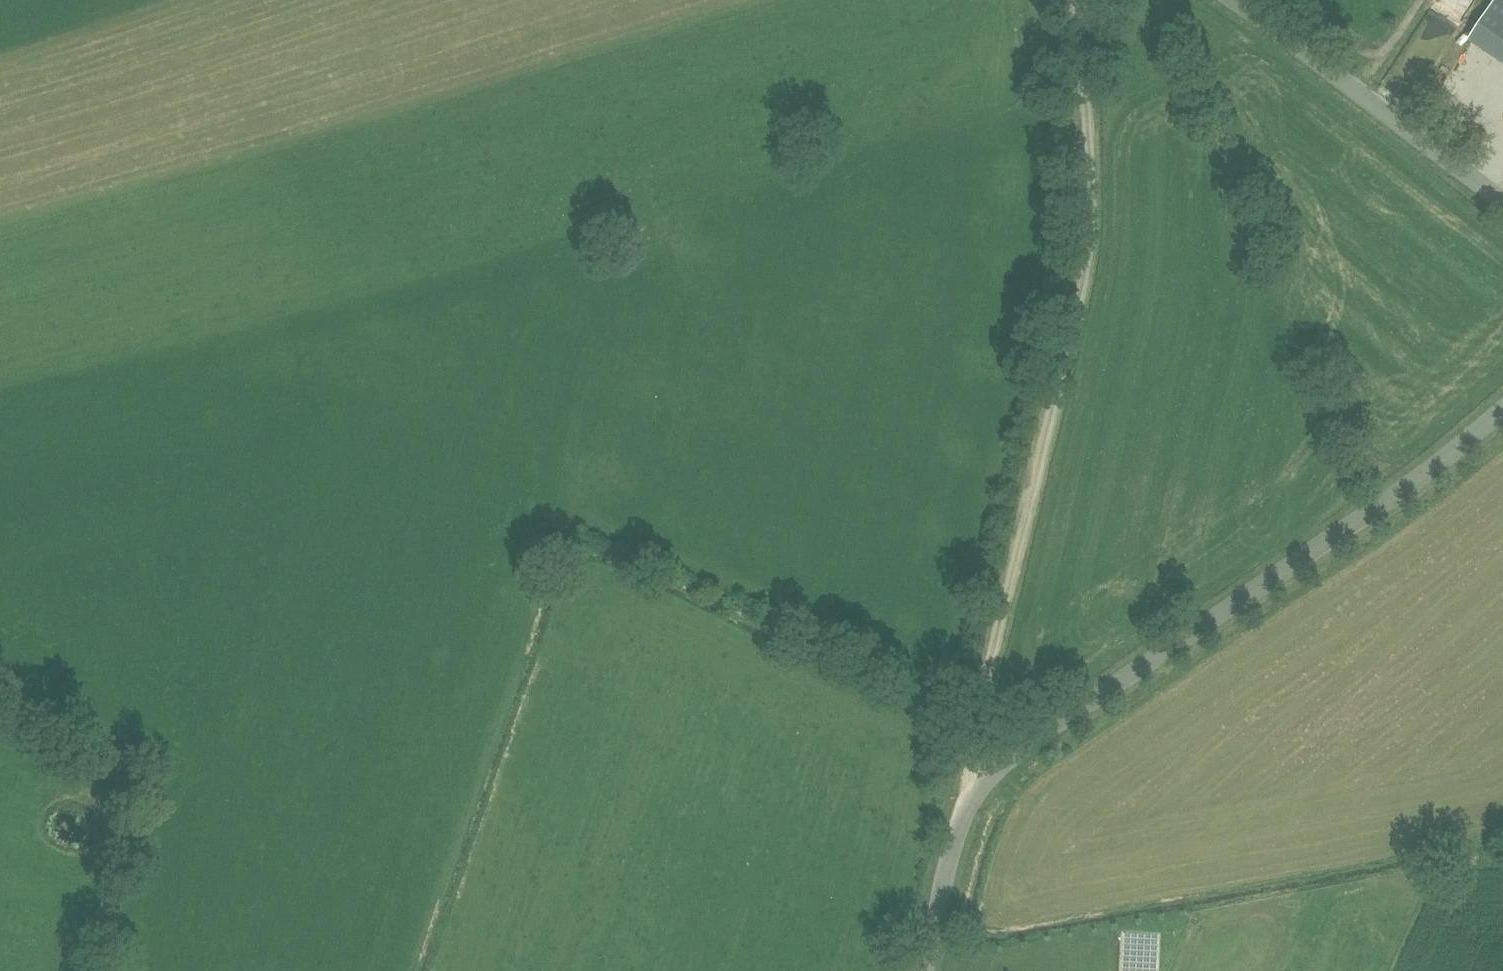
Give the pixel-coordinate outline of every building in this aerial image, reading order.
[(1502,62),(1502,4),(1497,0),(1495,0),(1468,40),(1502,62)]
